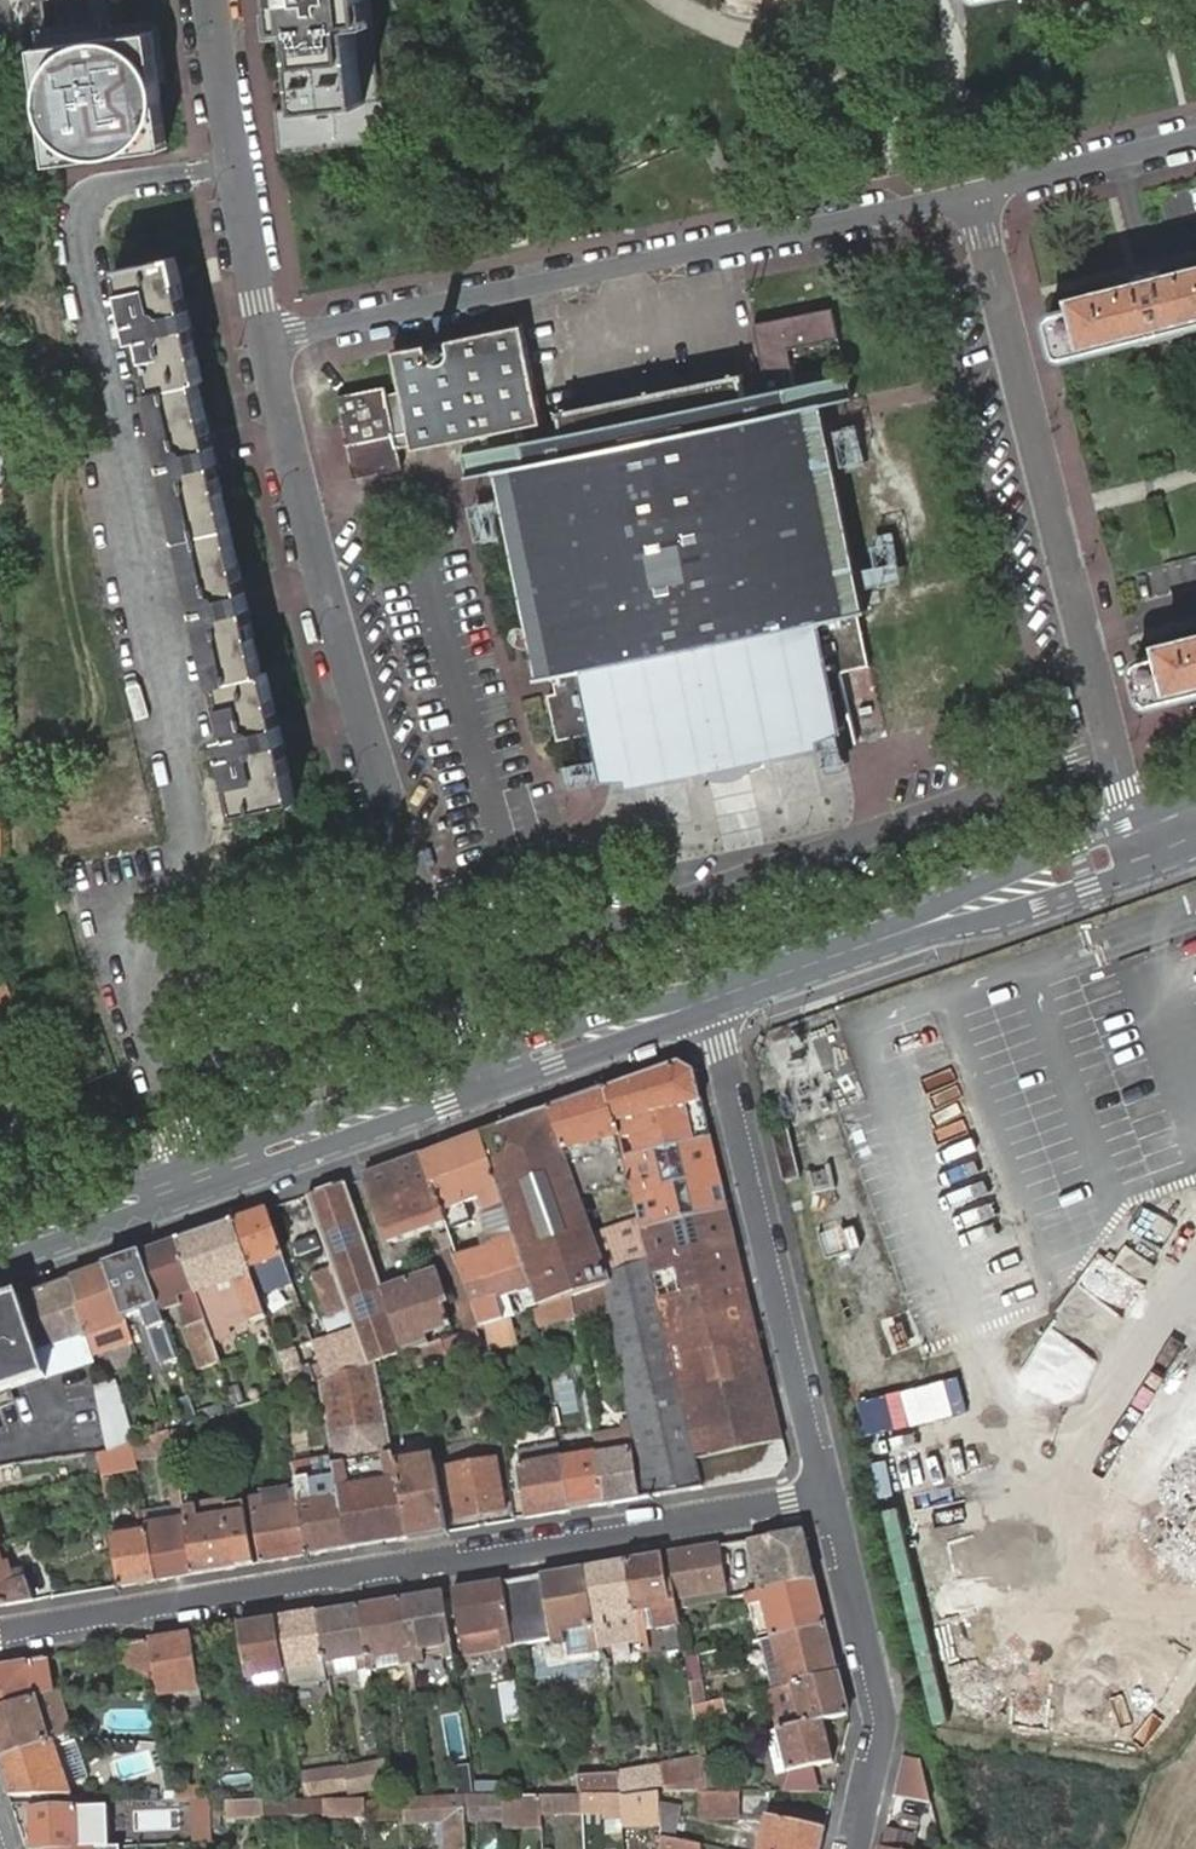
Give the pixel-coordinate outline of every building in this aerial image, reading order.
[(280,151),(393,140),(389,97),(380,98),(370,0),(282,0),(294,107),(276,109),(280,151)] [(138,35),(21,50),(37,168),(153,152),(138,35)] [(239,814),(298,800),(288,756),(278,709),(269,670),(264,671),(253,621),(243,575),(221,476),(210,429),(200,382),(205,381),(196,340),(185,295),(177,257),(120,269),(136,340),(145,338),(157,390),(152,391),(216,684),(221,683),(233,735),(223,737),(239,814)] [(1056,351),(1058,353),(1062,356),(1067,357),(1140,338),(1142,346),(1191,334),(1189,326),(1195,324),(1195,267),(1163,276),(1161,269),(1139,274),(1141,281),(1075,298),(1078,307),(1055,312),(1052,315),(1050,319),(1049,323),(1056,351)] [(832,308),(759,323),(767,362),(773,390),(763,392),(747,396),(744,379),(746,378),(746,376),(745,374),(559,412),(559,413),(560,417),(562,416),(565,433),(540,438),(536,422),(535,423),(488,432),(537,680),(563,675),(564,692),(549,695),(558,739),(595,734),(604,780),(628,778),(629,786),(823,746),(821,738),(852,730),(841,670),(869,665),(859,614),(866,612),(821,404),(852,398),(832,308)] [(337,396),(353,477),(354,476),(402,466),(460,454),(462,454),(469,452),(466,437),(488,432),(535,423),(536,422),(539,422),(539,423),(542,422),(523,326),(394,352),(400,383),(337,396)] [(853,426),(830,432),(839,468),(862,461),(853,426)] [(466,505),(473,536),(489,533),(482,502),(466,505)] [(1145,699),(1146,702),(1149,703),(1153,703),(1195,692),(1195,636),(1162,645),(1164,654),(1141,660),(1138,662),(1136,667),(1145,699)] [(862,816),(893,803),(885,784),(944,758),(931,728),(841,768),(862,816)] [(775,791),(786,775),(766,760),(755,776),(775,791)] [(696,1071),(681,1063),(607,1089),(618,1127),(626,1158),(712,1136),(696,1071)] [(607,1089),(551,1109),(581,1195),(632,1184),(626,1158),(618,1127),(607,1089)] [(551,1109),(501,1126),(511,1155),(490,1162),(540,1305),(541,1308),(570,1297),(579,1295),(607,1285),(612,1283),(609,1274),(595,1236),(581,1195),(551,1109)] [(511,1155),(501,1126),(481,1133),(490,1162),(511,1155)] [(772,1133),(785,1184),(802,1180),(790,1129),(772,1133)] [(481,1133),(423,1154),(447,1224),(448,1228),(470,1222),(467,1213),(465,1204),(481,1198),(485,1209),(493,1206),(503,1237),(490,1241),(493,1253),(466,1261),(460,1263),(482,1327),(487,1325),(504,1320),(498,1298),(522,1291),(527,1309),(540,1305),(490,1162),(481,1133)] [(729,1208),(712,1136),(626,1158),(632,1184),(640,1220),(643,1230),(729,1208)] [(423,1154),(366,1174),(390,1244),(408,1237),(422,1233),(447,1224),(423,1154)] [(347,1182),(310,1194),(335,1266),(350,1307),(361,1339),(370,1365),(377,1362),(406,1354),(383,1289),(347,1182)] [(746,1280),(729,1208),(643,1230),(650,1261),(660,1302),(746,1280)] [(268,1210),(234,1222),(254,1280),(282,1270),(281,1265),(286,1263),(268,1210)] [(640,1220),(595,1236),(609,1274),(650,1261),(643,1230),(640,1220)] [(234,1222),(179,1241),(197,1293),(215,1343),(233,1336),(227,1319),(249,1311),(254,1323),(268,1319),(254,1280),(234,1222)] [(441,1256),(467,1332),(481,1327),(482,1327),(460,1263),(452,1239),(450,1235),(416,1247),(422,1263),(441,1256)] [(179,1241),(142,1254),(160,1303),(178,1297),(196,1347),(200,1346),(206,1363),(220,1358),(215,1343),(197,1293),(179,1241)] [(142,1254),(108,1266),(127,1320),(145,1313),(163,1365),(180,1359),(160,1303),(142,1254)] [(784,1441),(746,1280),(660,1302),(650,1261),(609,1274),(612,1283),(607,1285),(611,1310),(629,1420),(630,1431),(642,1499),(704,1488),(779,1476),(789,1460),(784,1441)] [(108,1266),(74,1279),(86,1331),(91,1355),(134,1340),(127,1320),(108,1266)] [(350,1307),(335,1266),(313,1275),(328,1316),(350,1307)] [(439,1270),(383,1289),(406,1354),(414,1351),(431,1345),(428,1334),(453,1325),(445,1304),(450,1302),(439,1270)] [(86,1331),(74,1279),(24,1296),(39,1348),(86,1331)] [(607,1285),(579,1295),(583,1315),(611,1310),(607,1285)] [(42,1359),(39,1348),(24,1296),(0,1305),(0,1404),(16,1398),(14,1390),(48,1379),(42,1359)] [(566,1303),(542,1310),(547,1324),(570,1317),(566,1303)] [(504,1322),(504,1320),(487,1325),(491,1350),(519,1346),(513,1321),(504,1322)] [(467,1332),(431,1345),(414,1351),(417,1367),(485,1344),(481,1327),(467,1332)] [(361,1339),(319,1354),(322,1364),(328,1379),(370,1365),(361,1339)] [(296,1349),(280,1355),(287,1375),(292,1391),(318,1383),(312,1367),(303,1370),(296,1349)] [(370,1365),(328,1379),(321,1381),(334,1459),(349,1549),(409,1539),(395,1465),(377,1362),(370,1365)] [(322,1364),(312,1367),(318,1383),(321,1381),(328,1379),(322,1364)] [(117,1384),(98,1388),(110,1452),(134,1445),(135,1445),(117,1384)] [(598,1453),(599,1457),(607,1505),(642,1499),(630,1431),(629,1420),(621,1421),(623,1434),(595,1438),(598,1453)] [(167,1434),(135,1445),(134,1445),(137,1459),(172,1452),(169,1433),(167,1434)] [(571,1511),(561,1458),(559,1443),(517,1451),(520,1466),(518,1466),(527,1519),(571,1511)] [(110,1452),(100,1455),(102,1471),(103,1474),(138,1467),(137,1459),(134,1445),(110,1452)] [(599,1457),(598,1453),(561,1458),(571,1511),(607,1505),(599,1457)] [(455,1461),(456,1467),(491,1461),(490,1455),(476,1458),(469,1459),(455,1461)] [(315,1464),(295,1467),(299,1492),(310,1555),(349,1549),(334,1459),(323,1461),(323,1463),(315,1464)] [(491,1461),(456,1467),(449,1468),(457,1518),(507,1509),(498,1460),(491,1461)] [(416,1462),(395,1465),(409,1539),(448,1532),(435,1464),(416,1467),(416,1462)] [(186,1509),(182,1485),(171,1486),(176,1515),(179,1515),(180,1522),(149,1527),(158,1581),(197,1574),(186,1509)] [(310,1555),(299,1492),(292,1493),(294,1505),(265,1510),(262,1498),(252,1500),(263,1563),(310,1555)] [(278,1495),(262,1498),(265,1510),(294,1505),(292,1493),(278,1495)] [(228,1506),(228,1503),(219,1504),(221,1518),(200,1522),(198,1508),(186,1509),(197,1574),(257,1564),(250,1528),(246,1502),(228,1506)] [(221,1518),(219,1504),(198,1508),(200,1522),(221,1518)] [(158,1581),(149,1527),(147,1514),(139,1515),(141,1528),(142,1533),(113,1538),(121,1587),(158,1581)] [(817,1578),(806,1532),(773,1538),(751,1541),(760,1593),(817,1578)] [(721,1546),(671,1555),(679,1605),(680,1611),(688,1609),(686,1598),(727,1589),(724,1565),(721,1546)] [(35,1601),(29,1580),(25,1566),(15,1569),(20,1583),(15,1585),(9,1564),(4,1566),(0,1554),(0,1607),(35,1601)] [(665,1555),(629,1562),(636,1610),(638,1622),(639,1628),(642,1645),(649,1644),(644,1611),(656,1609),(658,1630),(677,1626),(673,1606),(665,1555)] [(629,1562),(587,1569),(596,1628),(606,1627),(604,1614),(636,1610),(629,1562)] [(544,1576),(554,1641),(555,1646),(567,1644),(564,1631),(586,1627),(590,1651),(600,1649),(596,1628),(587,1569),(544,1576)] [(506,1582),(515,1647),(554,1641),(544,1576),(506,1582)] [(748,1595),(760,1642),(765,1641),(828,1626),(817,1578),(760,1593),(753,1594),(748,1595)] [(506,1582),(455,1591),(464,1655),(515,1647),(506,1582)] [(686,1598),(688,1609),(729,1599),(727,1589),(686,1598)] [(445,1593),(403,1599),(413,1665),(424,1663),(422,1650),(445,1646),(447,1659),(455,1658),(445,1593)] [(403,1599),(361,1607),(372,1671),(379,1670),(377,1658),(401,1654),(403,1666),(413,1665),(403,1599)] [(679,1605),(673,1606),(677,1626),(682,1626),(680,1611),(679,1605)] [(361,1607),(319,1613),(329,1674),(356,1670),(359,1689),(374,1687),(372,1671),(361,1607)] [(319,1613),(279,1620),(286,1666),(320,1661),(322,1671),(318,1673),(320,1687),(331,1686),(329,1674),(319,1613)] [(279,1620),(241,1627),(252,1689),(289,1683),(286,1666),(279,1620)] [(828,1626),(765,1641),(776,1688),(797,1683),(839,1673),(828,1626)] [(193,1635),(152,1642),(159,1683),(161,1696),(181,1692),(182,1698),(203,1695),(193,1635)] [(147,1643),(122,1647),(128,1686),(154,1683),(147,1643)] [(449,1669),(447,1659),(445,1646),(422,1650),(424,1663),(426,1673),(449,1669)] [(377,1658),(379,1670),(398,1667),(403,1666),(401,1654),(377,1658)] [(699,1656),(688,1659),(692,1685),(702,1682),(703,1682),(699,1656)] [(38,1699),(50,1695),(46,1683),(52,1681),(48,1659),(0,1667),(0,1711),(38,1699)] [(849,1715),(839,1673),(797,1683),(776,1688),(772,1689),(782,1730),(806,1724),(825,1720),(849,1715)] [(702,1682),(692,1685),(695,1707),(707,1705),(702,1682)] [(181,1692),(161,1696),(164,1714),(184,1711),(182,1698),(181,1692)] [(50,1695),(38,1699),(51,1742),(55,1741),(67,1737),(73,1734),(60,1693),(53,1694),(50,1695)] [(205,1707),(203,1695),(182,1698),(184,1711),(205,1707)] [(0,1711),(0,1759),(51,1742),(38,1699),(0,1711)] [(707,1705),(695,1707),(697,1720),(727,1713),(724,1701),(707,1705)] [(782,1730),(792,1773),(834,1762),(825,1720),(806,1724),(782,1730)] [(782,1730),(769,1733),(779,1776),(792,1773),(782,1730)] [(0,1759),(0,1762),(11,1796),(73,1796),(55,1741),(51,1742),(0,1759)] [(924,1771),(921,1760),(904,1757),(895,1796),(932,1803),(924,1771)] [(716,1758),(703,1759),(703,1763),(706,1780),(719,1778),(716,1758)] [(387,1762),(345,1769),(348,1788),(349,1790),(349,1794),(391,1787),(387,1762)] [(708,1794),(706,1780),(703,1763),(678,1765),(683,1793),(703,1793),(708,1794)] [(666,1792),(662,1765),(620,1769),(620,1773),(623,1789),(623,1793),(625,1792),(660,1792),(666,1792)] [(345,1769),(304,1776),(307,1789),(348,1788),(345,1769)] [(623,1789),(620,1773),(577,1777),(580,1792),(623,1789)] [(719,1778),(706,1780),(708,1794),(722,1793),(719,1778)] [(176,1789),(178,1801),(195,1801),(210,1800),(209,1788),(176,1789)] [(708,1794),(703,1793),(703,1817),(740,1818),(740,1793),(722,1793),(708,1794)] [(627,1795),(628,1819),(647,1818),(645,1794),(627,1795)] [(623,1795),(583,1796),(584,1812),(623,1812),(623,1795)] [(504,1796),(465,1798),(465,1808),(505,1806),(504,1797),(504,1796)] [(583,1796),(542,1797),(543,1813),(584,1812),(583,1796)] [(542,1797),(504,1797),(505,1806),(506,1827),(544,1827),(543,1813),(542,1797)] [(404,1801),(405,1819),(405,1824),(445,1822),(445,1848),(468,1848),(465,1808),(465,1798),(404,1801)] [(210,1800),(195,1801),(198,1844),(215,1843),(214,1801),(210,1800)] [(324,1800),(268,1803),(268,1819),(324,1815),(324,1804),(324,1800)] [(404,1801),(366,1803),(367,1805),(367,1820),(405,1819),(404,1801)] [(682,1806),(661,1802),(662,1817),(662,1834),(676,1836),(682,1806)] [(267,1803),(227,1803),(227,1820),(267,1818),(267,1803)] [(367,1805),(324,1804),(324,1815),(325,1821),(367,1820),(367,1805)] [(33,1848),(85,1848),(105,1848),(105,1836),(90,1837),(88,1808),(30,1810),(33,1848)] [(827,1829),(773,1816),(771,1825),(780,1827),(775,1848),(823,1848),(827,1829)] [(647,1818),(628,1819),(629,1830),(645,1830),(646,1843),(663,1843),(663,1838),(662,1834),(662,1817),(647,1818)] [(771,1825),(766,1844),(764,1844),(763,1848),(775,1848),(780,1827),(771,1825)] [(918,1835),(888,1829),(884,1848),(915,1848),(918,1835)] [(663,1838),(663,1843),(663,1848),(702,1848),(702,1845),(680,1841),(663,1838)]
